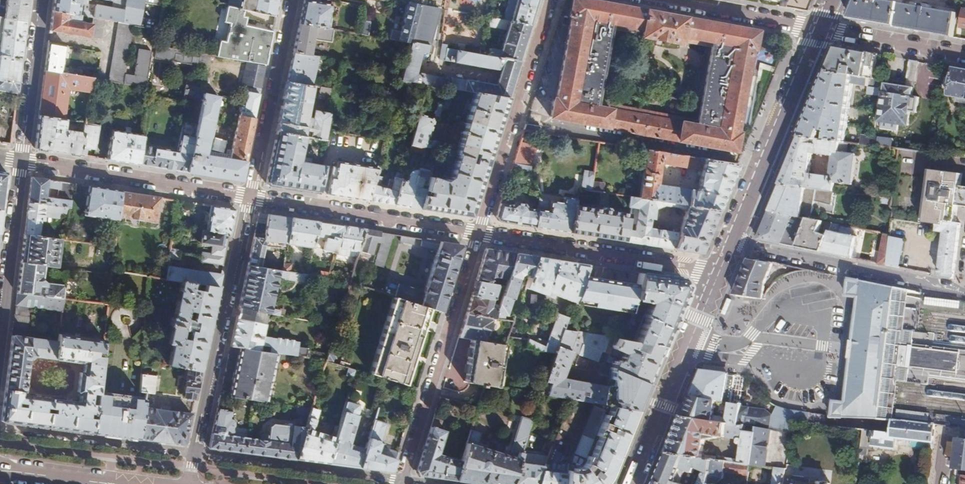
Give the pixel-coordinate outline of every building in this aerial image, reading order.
[(27,21),(29,0),(1,0),(0,4),(0,6),(6,7),(4,17),(27,21)] [(122,21),(124,7),(114,5),(95,3),(94,9),(90,9),(83,7),(82,11),(77,10),(77,5),(82,5),(82,3),(85,3),(85,1),(86,0),(53,0),(52,9),(81,14),(92,16),(103,18),(118,21),(122,21)] [(164,0),(115,0),(114,5),(124,7),(122,21),(133,23),(158,28),(164,0)] [(276,19),(280,0),(253,0),(251,14),(276,19)] [(299,23),(316,26),(325,27),(329,4),(307,0),(304,0),(299,23)] [(411,42),(421,3),(409,1),(408,0),(400,31),(390,29),(388,38),(411,42)] [(502,18),(531,23),(539,0),(507,0),(502,18)] [(751,48),(754,48),(757,31),(672,15),(590,0),(573,0),(570,13),(573,14),(557,99),(554,98),(551,115),(735,150),(738,133),(735,132),(741,103),(746,103),(751,75),(747,74),(751,48)] [(778,6),(801,10),(805,0),(780,0),(778,6)] [(850,17),(850,19),(852,20),(897,28),(902,3),(903,0),(857,0),(850,17)] [(91,2),(85,1),(85,3),(82,3),(82,5),(77,5),(77,10),(82,11),(83,7),(90,9),(91,2)] [(925,33),(954,38),(959,10),(910,1),(910,5),(905,29),(922,32),(925,33)] [(441,6),(421,3),(411,42),(438,47),(438,44),(434,43),(441,6)] [(902,3),(897,28),(901,29),(905,29),(910,5),(902,3)] [(52,9),(50,29),(89,36),(91,22),(80,20),(81,14),(52,9)] [(266,66),(268,53),(265,53),(266,50),(269,51),(273,32),(251,29),(252,20),(250,19),(251,14),(226,10),(217,58),(247,62),(266,66)] [(2,37),(0,54),(0,79),(19,82),(27,21),(4,17),(0,16),(0,37),(2,37)] [(100,38),(103,18),(92,16),(91,22),(89,36),(100,38)] [(502,18),(491,16),(488,24),(507,27),(501,48),(494,47),(492,56),(519,61),(531,23),(502,18)] [(360,20),(358,33),(367,34),(369,22),(360,20)] [(108,80),(145,86),(151,51),(138,49),(135,73),(125,72),(133,23),(122,21),(118,21),(108,80)] [(299,23),(293,51),(311,54),(316,26),(299,23)] [(48,42),(44,70),(75,75),(76,67),(61,65),(64,44),(48,42)] [(438,47),(411,42),(404,69),(401,76),(401,77),(475,91),(509,97),(519,61),(492,56),(446,48),(444,59),(502,70),(498,84),(452,76),(451,77),(422,72),(421,73),(416,72),(422,51),(436,54),(438,47)] [(696,120),(701,121),(715,46),(711,46),(696,120)] [(207,61),(208,55),(156,47),(154,58),(197,65),(199,59),(207,61)] [(838,47),(828,72),(872,80),(871,87),(882,89),(887,84),(889,82),(882,81),(869,78),(870,70),(884,72),(887,56),(838,47)] [(293,51),(286,81),(312,85),(318,55),(311,54),(293,51)] [(915,88),(918,62),(910,60),(907,87),(915,88)] [(261,86),(266,66),(247,62),(243,83),(261,86)] [(964,98),(964,70),(955,68),(953,78),(953,83),(951,82),(950,88),(952,88),(952,96),(964,98)] [(44,70),(39,115),(65,119),(68,97),(71,97),(72,94),(68,94),(69,88),(89,91),(91,77),(75,75),(44,70)] [(882,81),(884,72),(870,70),(869,78),(882,81)] [(828,72),(800,137),(848,143),(855,84),(870,87),(871,87),(872,80),(828,72)] [(945,95),(952,96),(952,88),(950,88),(951,82),(953,83),(953,78),(944,77),(943,88),(946,89),(945,95)] [(18,92),(19,82),(0,79),(0,89),(18,92)] [(278,121),(276,131),(303,136),(323,139),(328,116),(314,114),(312,120),(306,118),(313,86),(312,85),(286,81),(282,103),(278,121)] [(241,181),(260,90),(245,87),(240,105),(238,106),(237,109),(239,110),(230,150),(228,158),(205,154),(210,127),(217,96),(211,94),(212,89),(183,83),(180,100),(193,102),(200,103),(199,108),(197,121),(187,172),(241,181)] [(907,87),(887,84),(882,123),(884,123),(901,125),(911,126),(913,112),(919,113),(920,97),(914,97),(915,88),(907,87)] [(328,100),(329,88),(319,86),(317,99),(328,100)] [(882,89),(871,87),(870,87),(869,94),(881,96),(882,89)] [(472,217),(509,97),(475,91),(457,151),(458,152),(451,175),(443,178),(430,175),(421,209),(472,217)] [(696,120),(598,102),(597,107),(700,125),(701,121),(696,120)] [(423,114),(419,113),(411,143),(437,147),(439,140),(427,138),(431,120),(422,118),(423,114)] [(62,152),(81,155),(82,142),(84,128),(81,127),(81,131),(64,128),(65,119),(39,115),(35,148),(62,152)] [(140,164),(187,172),(197,121),(183,119),(177,146),(142,141),(140,164)] [(84,128),(82,142),(95,144),(98,122),(85,120),(84,128)] [(539,124),(526,123),(524,129),(537,131),(539,124)] [(107,159),(140,164),(142,141),(142,132),(111,127),(107,159)] [(215,129),(210,127),(205,154),(228,158),(230,150),(227,149),(226,153),(211,150),(215,129)] [(269,185),(317,192),(321,174),(323,165),(297,160),(303,136),(276,131),(271,153),(265,182),(269,185)] [(876,146),(877,136),(864,135),(863,145),(876,146)] [(895,138),(877,136),(876,146),(894,148),(895,138)] [(835,182),(852,184),(856,153),(847,152),(848,143),(800,137),(781,185),(816,189),(834,191),(835,182)] [(932,153),(939,154),(940,144),(938,144),(932,151),(932,153)] [(630,150),(629,153),(645,156),(639,197),(719,210),(738,163),(625,145),(625,149),(630,150)] [(534,152),(518,150),(514,161),(531,164),(534,152)] [(317,192),(368,200),(375,175),(377,167),(337,161),(336,167),(331,166),(329,176),(321,174),(317,192)] [(514,161),(511,170),(528,172),(531,164),(514,161)] [(402,179),(395,204),(408,207),(418,169),(415,168),(414,169),(410,171),(410,172),(404,171),(402,179)] [(408,207),(421,209),(430,175),(430,172),(422,170),(418,169),(408,207)] [(961,225),(962,222),(956,222),(958,205),(964,206),(964,187),(960,187),(961,174),(929,170),(922,222),(938,223),(961,225)] [(578,179),(576,188),(591,190),(592,180),(594,171),(588,171),(586,180),(578,179)] [(368,200),(395,204),(402,179),(397,178),(395,187),(377,184),(379,175),(375,175),(368,200)] [(31,176),(28,201),(70,207),(71,201),(49,198),(44,197),(46,186),(51,187),(59,188),(58,196),(71,197),(73,183),(31,176)] [(592,180),(591,190),(603,192),(604,186),(600,182),(592,180)] [(816,189),(781,185),(770,212),(807,219),(810,219),(814,203),(832,205),(834,191),(816,189)] [(117,215),(121,191),(102,188),(89,186),(86,211),(117,215)] [(156,222),(160,197),(142,194),(121,191),(117,215),(156,222)] [(537,209),(534,226),(570,232),(574,205),(575,197),(562,195),(561,202),(539,199),(537,209)] [(499,221),(534,226),(537,209),(528,207),(523,202),(516,201),(512,204),(505,203),(507,196),(503,196),(496,217),(499,221)] [(630,207),(629,213),(625,241),(701,253),(707,237),(719,210),(639,197),(629,196),(627,206),(630,207)] [(893,205),(894,198),(881,196),(880,203),(893,205)] [(28,213),(25,233),(59,238),(67,239),(69,223),(70,207),(28,201),(27,207),(26,212),(28,213)] [(224,232),(230,233),(235,209),(211,205),(206,229),(224,232)] [(574,205),(570,232),(625,241),(629,213),(610,210),(607,207),(603,206),(601,209),(574,205)] [(807,219),(770,212),(758,239),(797,247),(807,219)] [(286,240),(291,218),(259,213),(257,223),(264,224),(262,235),(261,236),(265,237),(286,240)] [(318,222),(291,218),(286,240),(314,245),(315,238),(318,222)] [(822,221),(810,219),(807,219),(797,247),(823,252),(829,233),(819,231),(822,221)] [(337,249),(342,226),(318,222),(315,238),(324,240),(322,246),(337,249)] [(954,278),(961,225),(938,223),(922,222),(937,225),(937,231),(945,232),(939,275),(954,278)] [(69,223),(67,239),(76,240),(78,224),(69,223)] [(829,233),(823,252),(853,258),(856,235),(852,235),(838,232),(839,224),(833,223),(831,228),(831,230),(829,233)] [(852,235),(854,227),(839,224),(838,232),(852,235)] [(360,251),(366,229),(342,226),(337,249),(349,251),(350,245),(358,246),(356,251),(359,252),(360,251)] [(206,229),(201,228),(198,240),(221,244),(224,232),(206,229)] [(114,244),(115,231),(101,229),(99,242),(114,244)] [(377,232),(366,229),(360,251),(371,254),(377,232)] [(22,248),(21,254),(57,257),(59,238),(25,233),(24,233),(22,248)] [(258,266),(265,237),(261,236),(262,235),(255,233),(252,243),(247,265),(258,266)] [(891,235),(891,234),(885,233),(879,263),(887,265),(891,235)] [(891,235),(887,265),(901,267),(906,237),(891,235)] [(460,244),(429,240),(427,248),(434,250),(421,294),(418,304),(429,308),(441,312),(453,274),(462,246),(460,244)] [(504,285),(514,253),(486,248),(481,264),(476,280),(491,283),(504,285)] [(495,311),(494,318),(501,319),(504,314),(507,315),(519,275),(524,272),(527,273),(526,277),(529,278),(537,256),(514,253),(504,285),(495,311)] [(44,264),(56,265),(57,257),(21,254),(20,262),(44,264)] [(223,265),(225,256),(209,254),(207,263),(223,265)] [(537,256),(529,278),(528,281),(525,289),(555,299),(556,296),(574,302),(574,301),(575,298),(578,289),(582,277),(587,265),(537,256)] [(751,258),(735,296),(765,299),(767,282),(773,267),(778,268),(780,263),(751,258)] [(16,294),(18,294),(60,298),(63,298),(65,271),(52,270),(51,282),(46,281),(42,279),(44,264),(20,262),(18,275),(16,294)] [(218,287),(221,275),(167,265),(165,277),(180,280),(218,287)] [(284,277),(285,271),(280,270),(258,266),(247,265),(242,286),(238,306),(266,312),(276,314),(277,309),(270,307),(277,277),(284,277)] [(640,273),(598,266),(593,278),(589,290),(578,289),(575,298),(592,300),(591,304),(614,307),(615,305),(632,307),(633,299),(637,285),(640,273)] [(632,340),(663,345),(686,289),(685,284),(684,282),(684,279),(640,273),(637,285),(633,299),(643,300),(644,297),(649,298),(632,340)] [(593,278),(582,277),(578,289),(589,290),(593,278)] [(832,408),(831,416),(867,419),(876,420),(893,421),(894,418),(895,410),(898,381),(899,371),(901,361),(903,338),(905,330),(908,307),(909,297),(909,294),(910,289),(892,286),(850,277),(849,287),(848,295),(857,296),(854,318),(851,349),(847,379),(845,390),(844,401),(833,401),(832,408)] [(218,287),(180,280),(173,315),(171,315),(169,323),(172,323),(168,342),(172,343),(168,364),(190,369),(200,371),(209,329),(218,287)] [(476,280),(472,294),(487,296),(491,283),(476,280)] [(415,291),(392,284),(389,295),(393,296),(411,302),(415,291)] [(16,304),(15,304),(0,420),(32,425),(60,428),(92,432),(97,391),(103,338),(56,332),(55,340),(26,337),(30,306),(59,310),(60,298),(18,294),(16,304)] [(472,294),(466,313),(494,318),(495,311),(492,310),(491,314),(487,313),(492,297),(487,296),(472,294)] [(406,384),(429,308),(418,304),(411,302),(393,296),(370,374),(406,384)] [(926,298),(925,305),(960,310),(961,302),(926,298)] [(266,312),(238,306),(236,317),(264,322),(266,312)] [(459,337),(505,345),(508,336),(514,321),(501,319),(494,318),(466,313),(459,337)] [(548,343),(559,346),(565,329),(569,317),(559,314),(548,343)] [(273,353),(314,359),(314,352),(306,351),(306,346),(296,345),(296,341),(266,336),(261,336),(264,322),(236,317),(233,331),(230,346),(240,347),(273,353)] [(614,341),(615,338),(565,329),(559,346),(556,355),(543,395),(571,399),(637,410),(663,345),(632,340),(624,339),(620,338),(619,341),(617,348),(612,347),(614,341)] [(900,381),(931,385),(932,378),(957,381),(962,345),(935,342),(936,334),(919,332),(907,330),(905,330),(903,338),(901,361),(899,371),(898,381),(900,381)] [(517,331),(514,338),(528,340),(530,333),(517,331)] [(498,387),(505,346),(470,340),(464,381),(482,384),(498,387)] [(525,349),(556,355),(559,346),(548,343),(528,340),(525,349)] [(266,399),(273,353),(240,347),(232,394),(266,399)] [(336,349),(330,348),(326,361),(332,362),(336,349)] [(961,353),(929,349),(927,368),(958,371),(961,353)] [(353,377),(355,369),(347,367),(345,374),(353,377)] [(195,394),(200,371),(190,369),(187,381),(185,381),(183,389),(185,390),(183,397),(194,399),(195,394)] [(737,374),(704,371),(701,379),(693,396),(729,401),(734,402),(737,374)] [(158,376),(144,374),(143,392),(151,394),(158,376)] [(414,400),(418,388),(406,384),(402,397),(414,400)] [(97,391),(92,432),(102,434),(107,392),(97,391)] [(107,392),(102,434),(109,435),(116,435),(118,419),(114,419),(118,393),(107,392)] [(138,438),(143,407),(143,396),(118,393),(114,419),(118,419),(116,435),(138,438)] [(454,400),(440,396),(437,405),(451,409),(454,400)] [(729,401),(693,396),(689,406),(685,417),(742,424),(746,406),(746,404),(734,402),(732,416),(727,415),(729,401)] [(571,399),(547,460),(571,467),(568,476),(566,483),(606,483),(617,458),(637,410),(571,399)] [(339,426),(327,464),(343,466),(359,468),(365,449),(354,445),(363,416),(351,413),(354,404),(346,401),(339,426)] [(772,430),(775,417),(768,412),(746,406),(742,424),(757,427),(770,430),(772,430)] [(191,414),(143,407),(138,438),(161,441),(184,444),(191,414)] [(307,422),(296,459),(312,462),(327,464),(339,426),(334,425),(331,436),(311,430),(318,408),(312,407),(307,422)] [(785,409),(779,407),(778,410),(782,412),(786,414),(790,415),(794,417),(794,421),(811,423),(813,413),(785,409)] [(252,453),(296,459),(307,422),(298,419),(296,426),(272,423),(267,441),(234,436),(239,414),(217,409),(209,447),(252,453)] [(791,434),(794,421),(794,417),(790,415),(786,414),(782,412),(778,410),(775,417),(772,430),(791,434)] [(534,420),(523,417),(514,444),(516,445),(514,453),(513,457),(505,454),(486,448),(479,446),(480,443),(483,433),(470,429),(460,461),(455,479),(483,483),(491,483),(512,483),(524,449),(534,420)] [(742,424),(685,417),(670,454),(714,459),(717,459),(717,456),(705,454),(706,450),(704,449),(706,442),(707,434),(744,438),(742,459),(733,458),(733,461),(750,463),(753,463),(757,427),(742,424)] [(421,474),(455,479),(460,461),(437,454),(444,430),(438,428),(440,421),(433,418),(428,432),(416,471),(419,476),(421,474)] [(365,449),(359,468),(392,472),(396,459),(377,453),(379,447),(381,441),(385,423),(374,420),(365,449)] [(894,435),(894,429),(827,420),(825,425),(865,431),(894,435)] [(933,450),(936,425),(896,421),(894,429),(894,435),(865,431),(862,454),(869,454),(869,449),(875,450),(876,447),(897,449),(899,438),(925,441),(924,448),(933,450)] [(766,465),(770,430),(757,427),(753,463),(766,465)] [(959,437),(955,468),(964,470),(964,438),(959,437)] [(377,453),(396,459),(398,453),(379,447),(377,453)] [(544,468),(545,466),(531,464),(532,450),(524,449),(512,483),(539,483),(544,468)] [(714,459),(670,454),(660,478),(657,483),(674,483),(675,483),(678,483),(680,471),(687,472),(685,483),(711,483),(714,459)] [(733,461),(717,459),(714,459),(711,483),(716,483),(716,480),(721,481),(725,479),(726,473),(748,476),(750,463),(733,461)] [(787,467),(776,466),(773,483),(785,483),(787,467)] [(568,476),(544,468),(539,483),(566,483),(568,476)]
